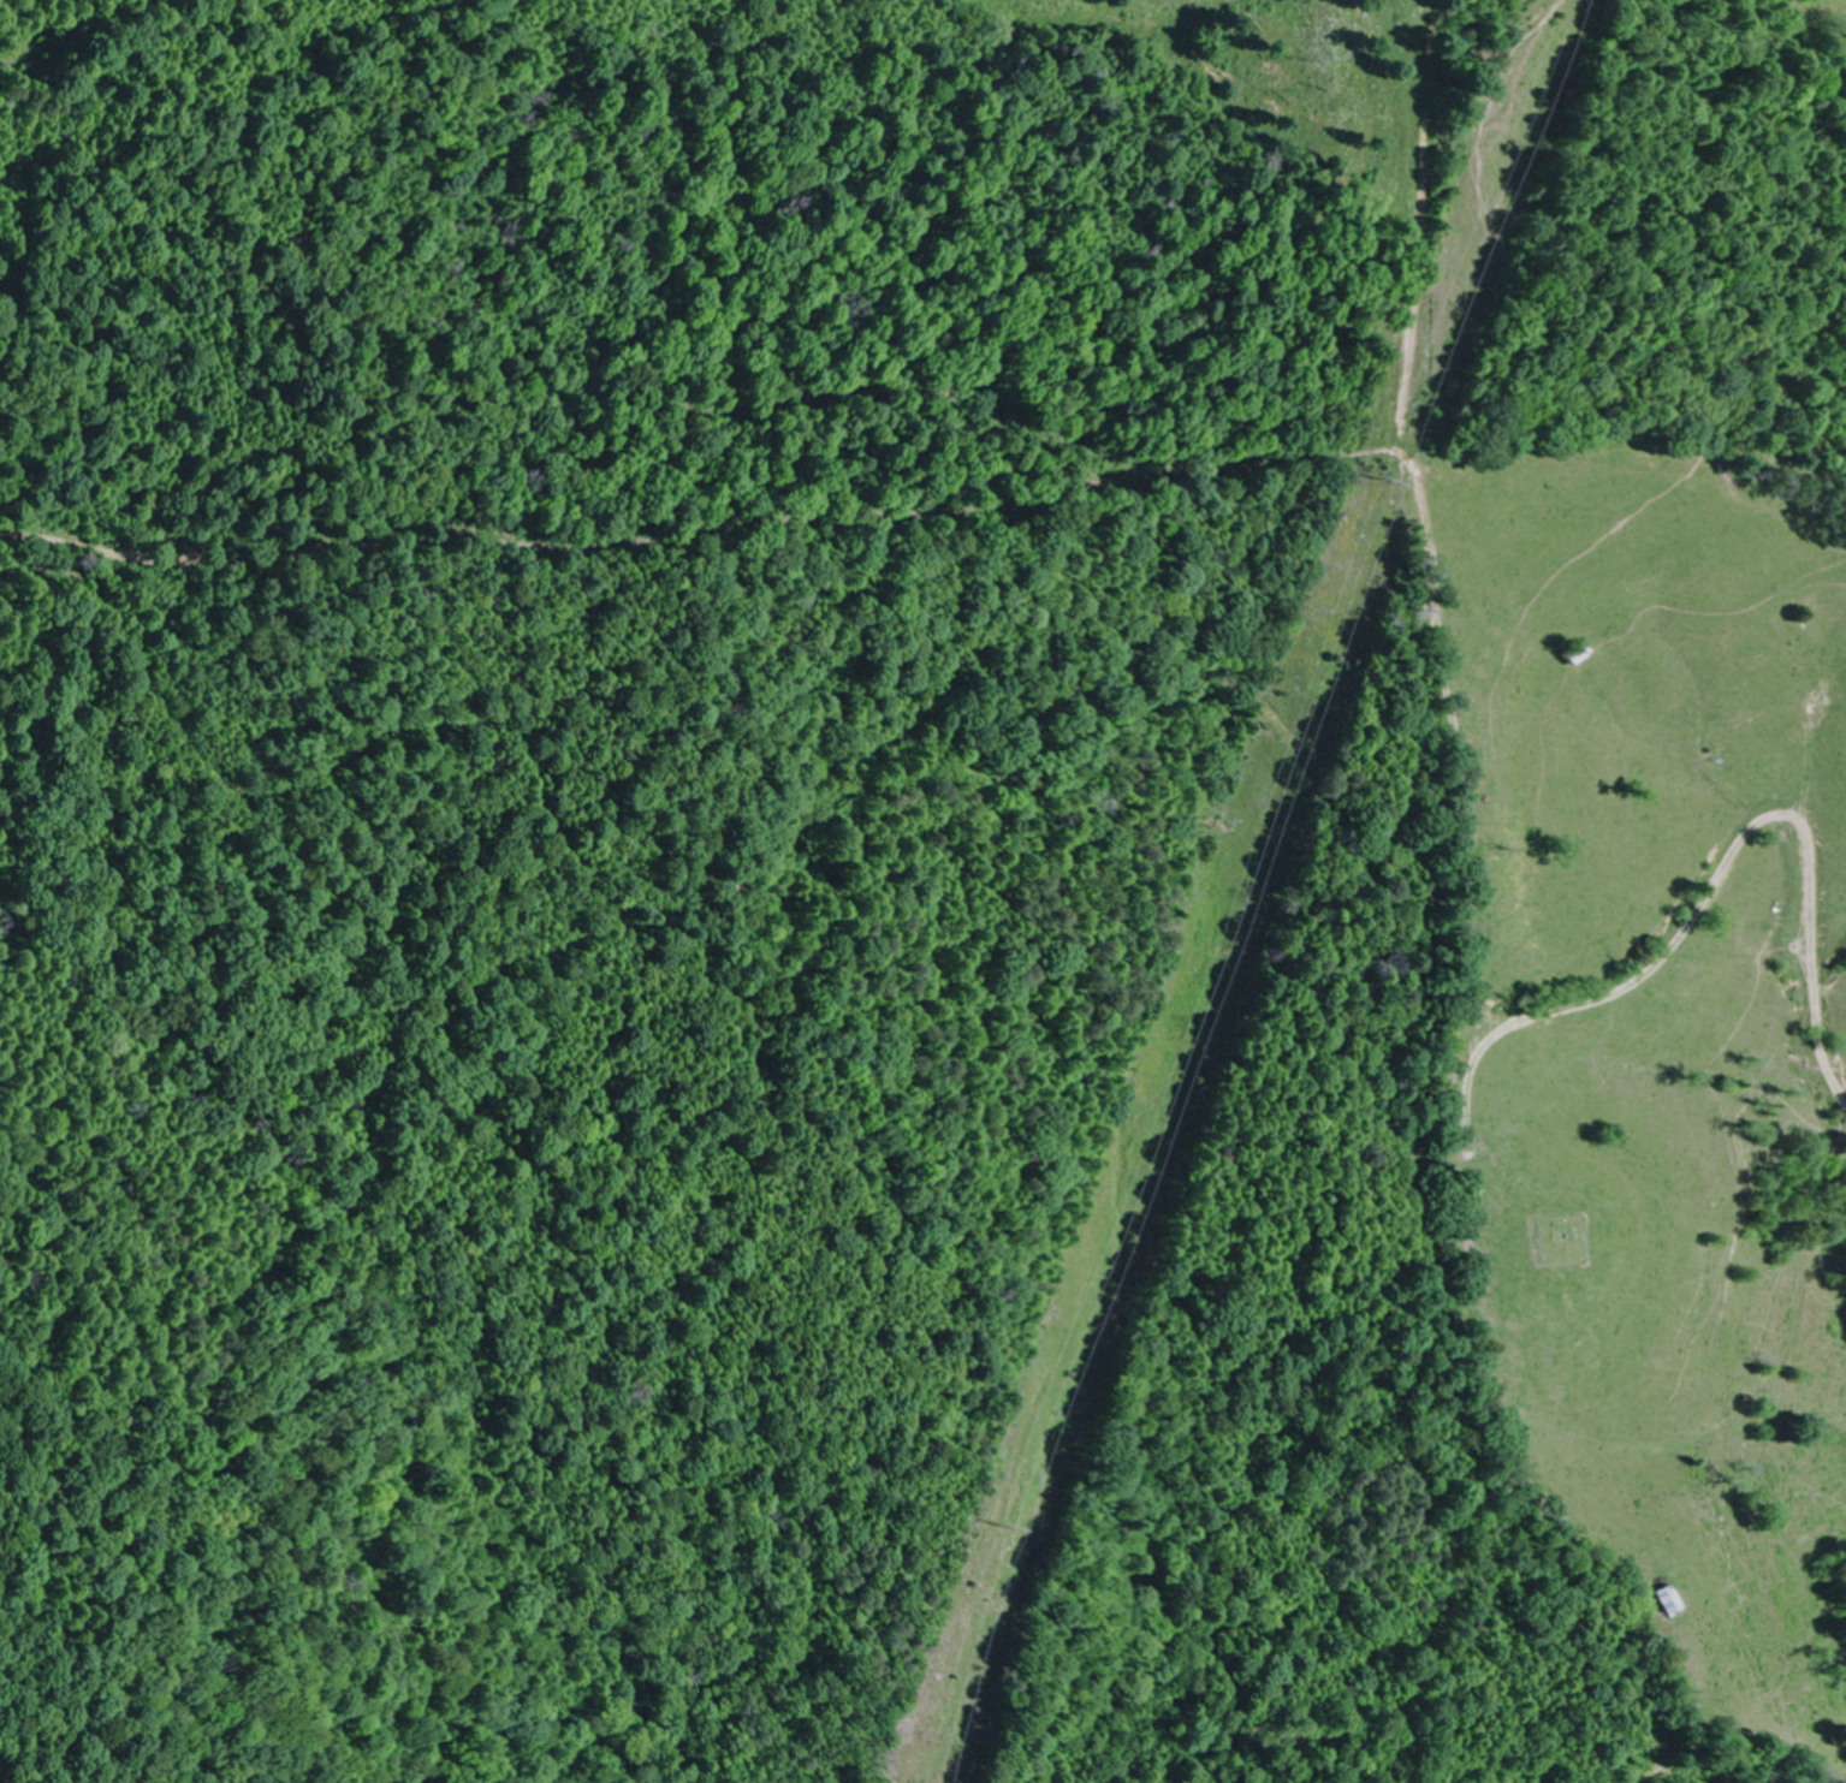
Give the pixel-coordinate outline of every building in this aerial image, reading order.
[(1683,1607),(1670,1583),(1653,1592),(1666,1616),(1683,1607)]
